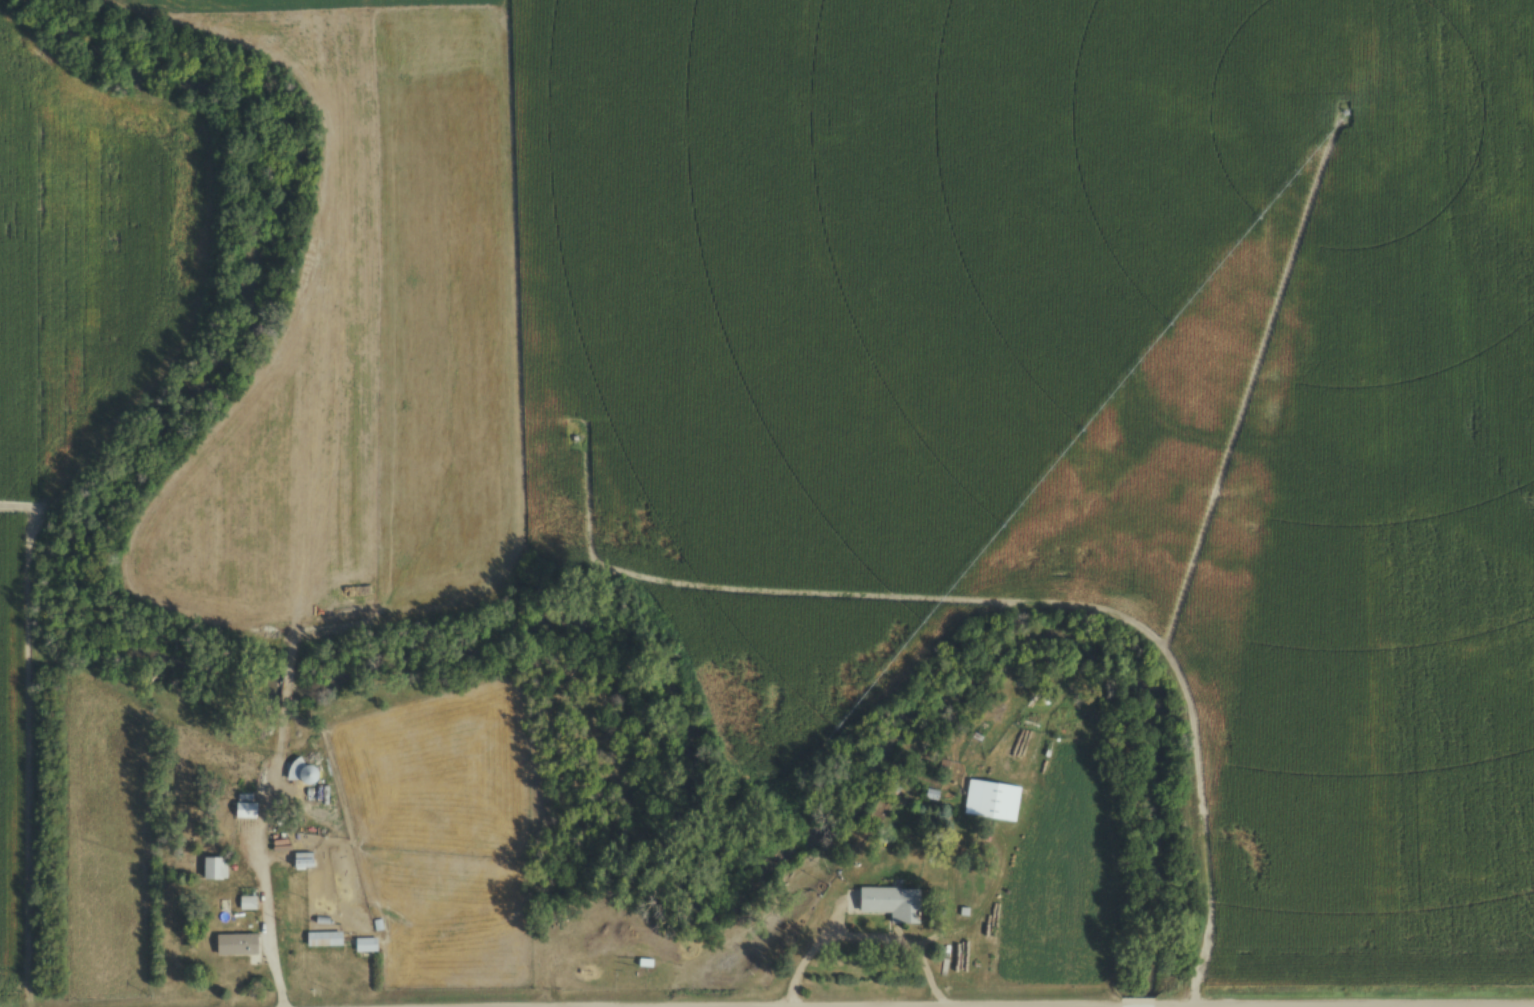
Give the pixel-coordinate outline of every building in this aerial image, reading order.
[(306,787),(318,777),(307,765),(295,776),(306,787)] [(1015,822),(1019,788),(981,783),(977,818),(1015,822)] [(234,819),(255,819),(255,804),(234,804),(234,819)] [(225,881),(225,859),(202,859),(202,881),(225,881)] [(918,889),(859,889),(859,913),(889,913),(889,924),(918,924),(918,889)] [(305,933),(305,947),(341,947),(341,933),(305,933)] [(256,935),(214,935),(214,956),(256,956),(256,935)] [(354,939),(354,952),(376,952),(376,939),(354,939)]
